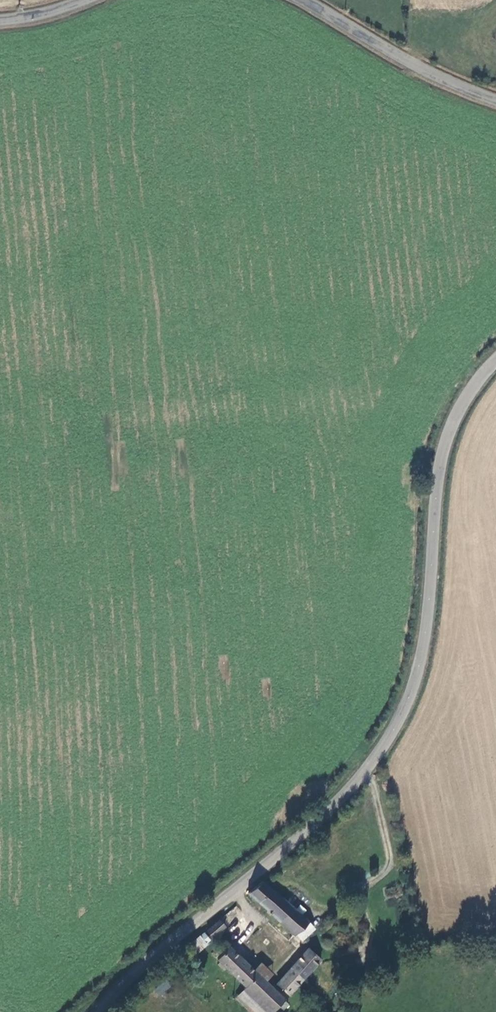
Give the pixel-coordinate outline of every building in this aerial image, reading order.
[(305,923),(306,922),(263,881),(254,887),(249,891),(294,935),(295,933),(305,923)] [(223,927),(219,921),(207,932),(212,937),(223,927)] [(311,928),(305,923),(295,933),(301,939),(311,928)] [(195,954),(212,942),(206,932),(188,944),(195,954)] [(268,1011),(271,1011),(283,999),(272,988),(253,970),(230,947),(219,960),(247,986),(244,989),(268,1011)] [(277,983),(288,994),(320,960),(309,950),(279,980),(277,983)] [(261,962),(253,970),(272,988),(277,983),(279,980),(261,962)] [(168,981),(155,988),(158,995),(172,988),(168,981)] [(277,983),(272,988),(283,999),(288,994),(277,983)] [(252,1011),(268,1011),(244,989),(237,997),(252,1011)]
